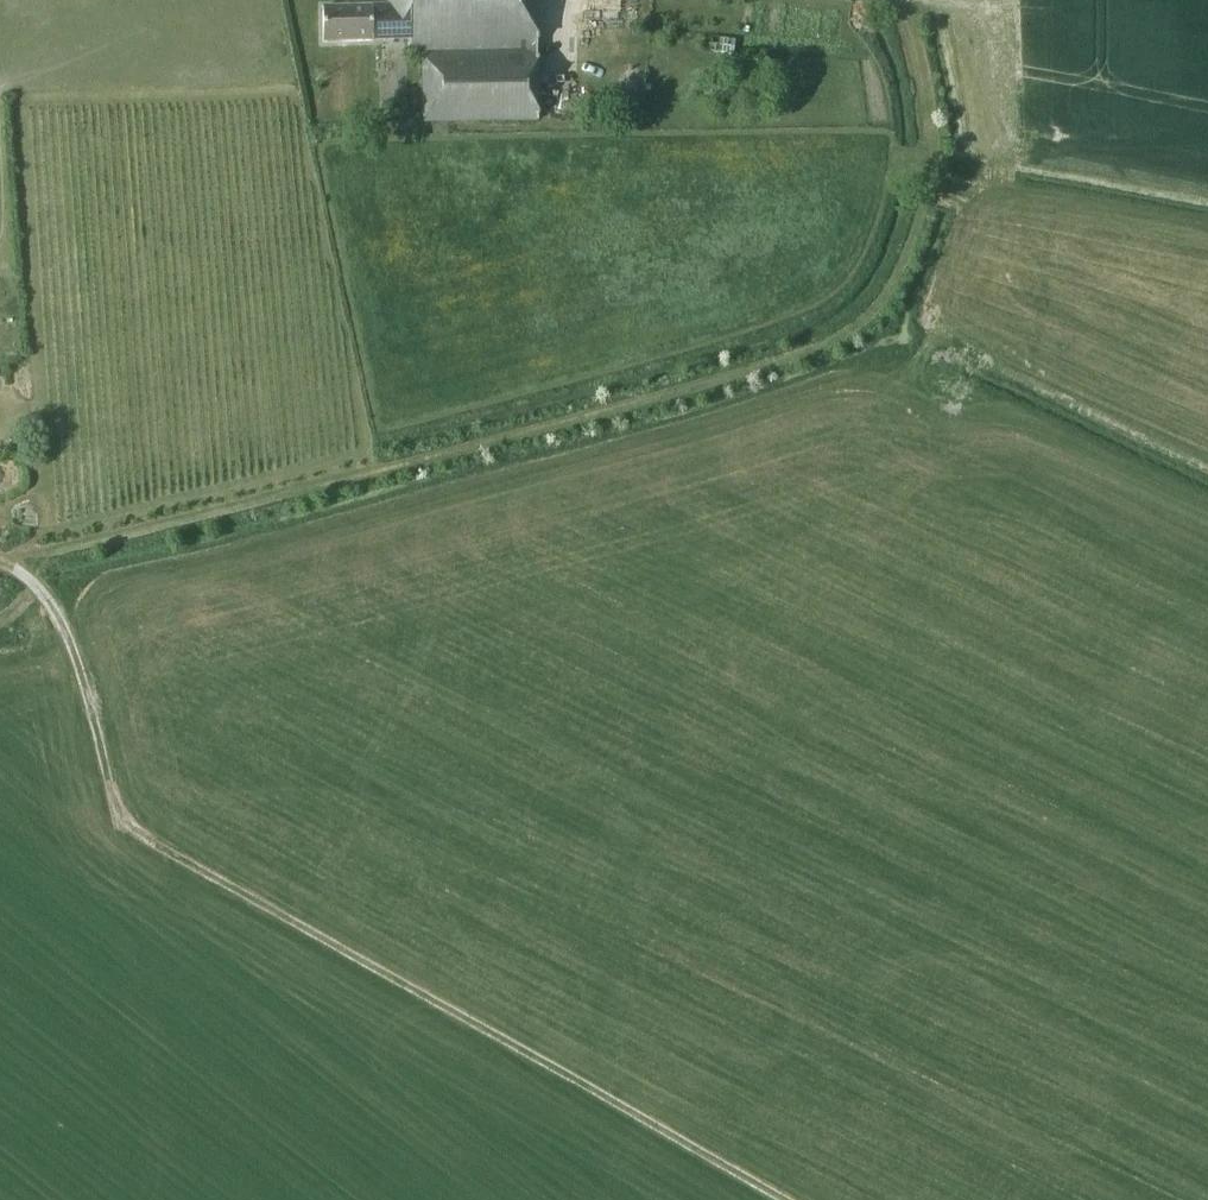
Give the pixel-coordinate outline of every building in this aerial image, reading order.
[(539,119),(536,0),(387,0),(387,5),(372,6),(372,5),(323,6),(323,41),(373,40),(373,39),(409,38),(409,50),(423,49),(425,121),(539,119)]
